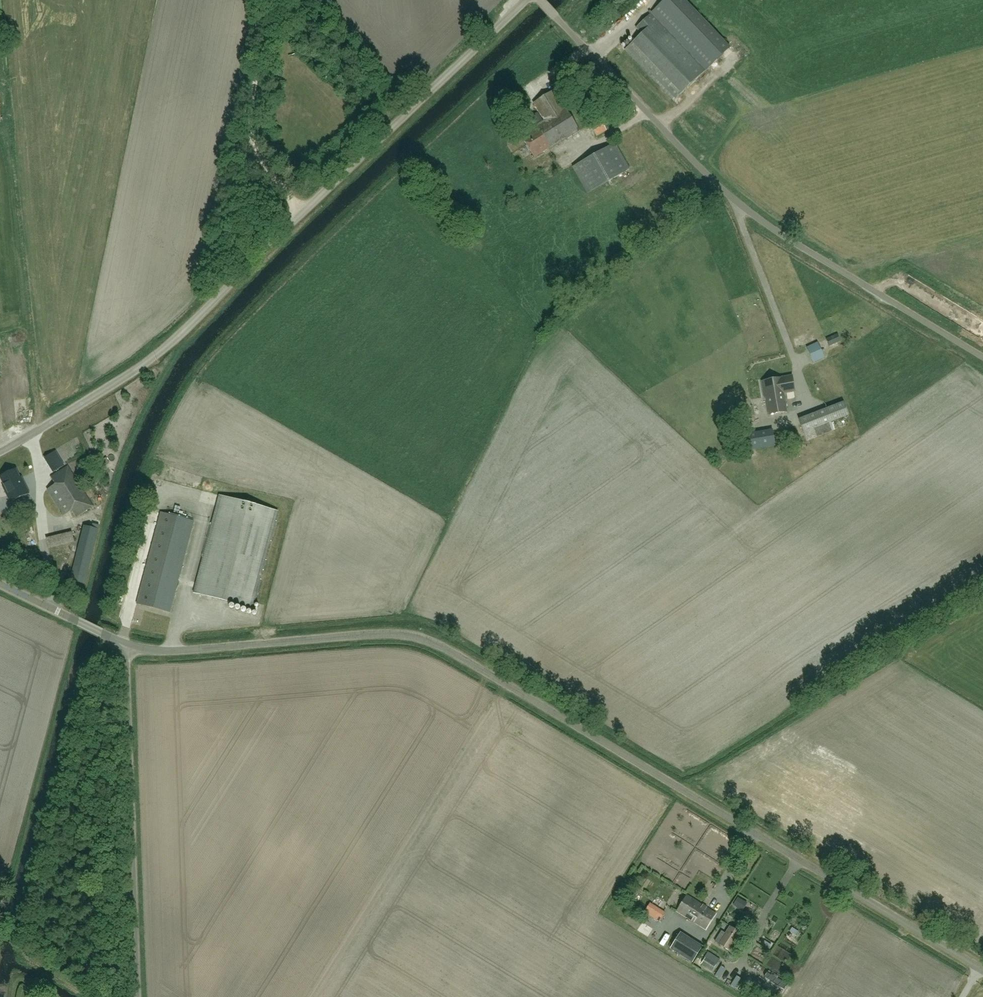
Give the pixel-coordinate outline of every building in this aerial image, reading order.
[(670,31),(652,12),(636,28),(642,34),(625,50),(674,100),(705,70),(668,32),(670,31)] [(534,103),(545,121),(559,143),(579,130),(565,108),(554,91),(534,103)] [(559,143),(545,121),(537,126),(538,127),(522,137),(535,157),(551,147),(551,148),(559,143)] [(596,136),(606,131),(600,121),(591,126),(596,136)] [(630,169),(615,143),(573,167),(588,193),(630,169)] [(219,251),(230,253),(233,235),(222,233),(219,251)] [(900,283),(910,289),(917,279),(907,272),(900,283)] [(830,346),(841,341),(838,334),(827,339),(830,346)] [(811,356),(822,350),(818,342),(807,347),(811,356)] [(784,393),(786,392),(795,391),(793,376),(778,378),(762,381),(765,397),(767,397),(766,396),(784,393)] [(766,396),(767,397),(770,415),(787,411),(784,393),(766,396)] [(807,441),(834,430),(831,423),(849,415),(843,402),(798,420),(807,441)] [(773,430),(744,434),(747,451),(775,446),(773,430)] [(829,450),(831,456),(841,451),(839,446),(829,450)] [(76,517),(93,506),(68,466),(51,477),(76,517)] [(16,470),(1,477),(5,485),(3,486),(11,502),(29,493),(24,483),(22,477),(20,478),(16,470)] [(220,495),(194,593),(253,609),(279,511),(220,495)] [(170,612),(194,521),(161,512),(137,603),(170,612)] [(85,584),(98,529),(84,526),(70,580),(85,584)] [(49,548),(75,542),(72,532),(46,538),(49,548)] [(701,874),(698,880),(713,888),(716,881),(701,874)] [(706,929),(716,913),(687,895),(677,911),(706,929)] [(744,911),(748,905),(740,899),(736,905),(744,911)] [(649,904),(644,913),(660,922),(666,914),(649,904)] [(730,926),(726,933),(722,931),(715,941),(730,951),(741,933),(730,926)] [(788,938),(798,944),(804,934),(794,928),(788,938)] [(671,948),(681,955),(691,939),(681,933),(671,948)] [(768,939),(764,945),(774,952),(777,946),(768,939)] [(789,961),(792,954),(784,950),(781,958),(789,961)] [(704,957),(700,963),(713,971),(716,965),(704,957)]
